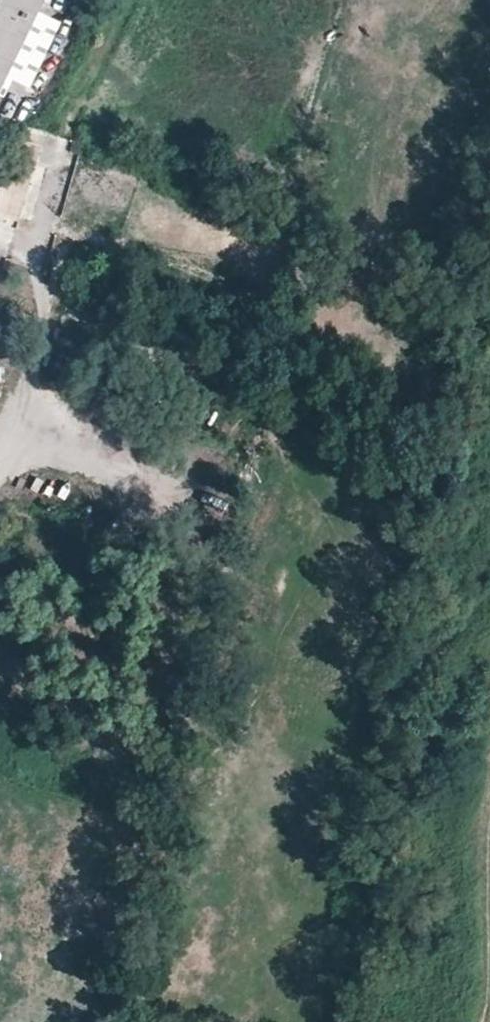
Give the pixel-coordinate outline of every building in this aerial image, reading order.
[(43,0),(0,0),(0,87),(43,0)] [(37,14),(9,85),(31,93),(59,23),(37,14)]
